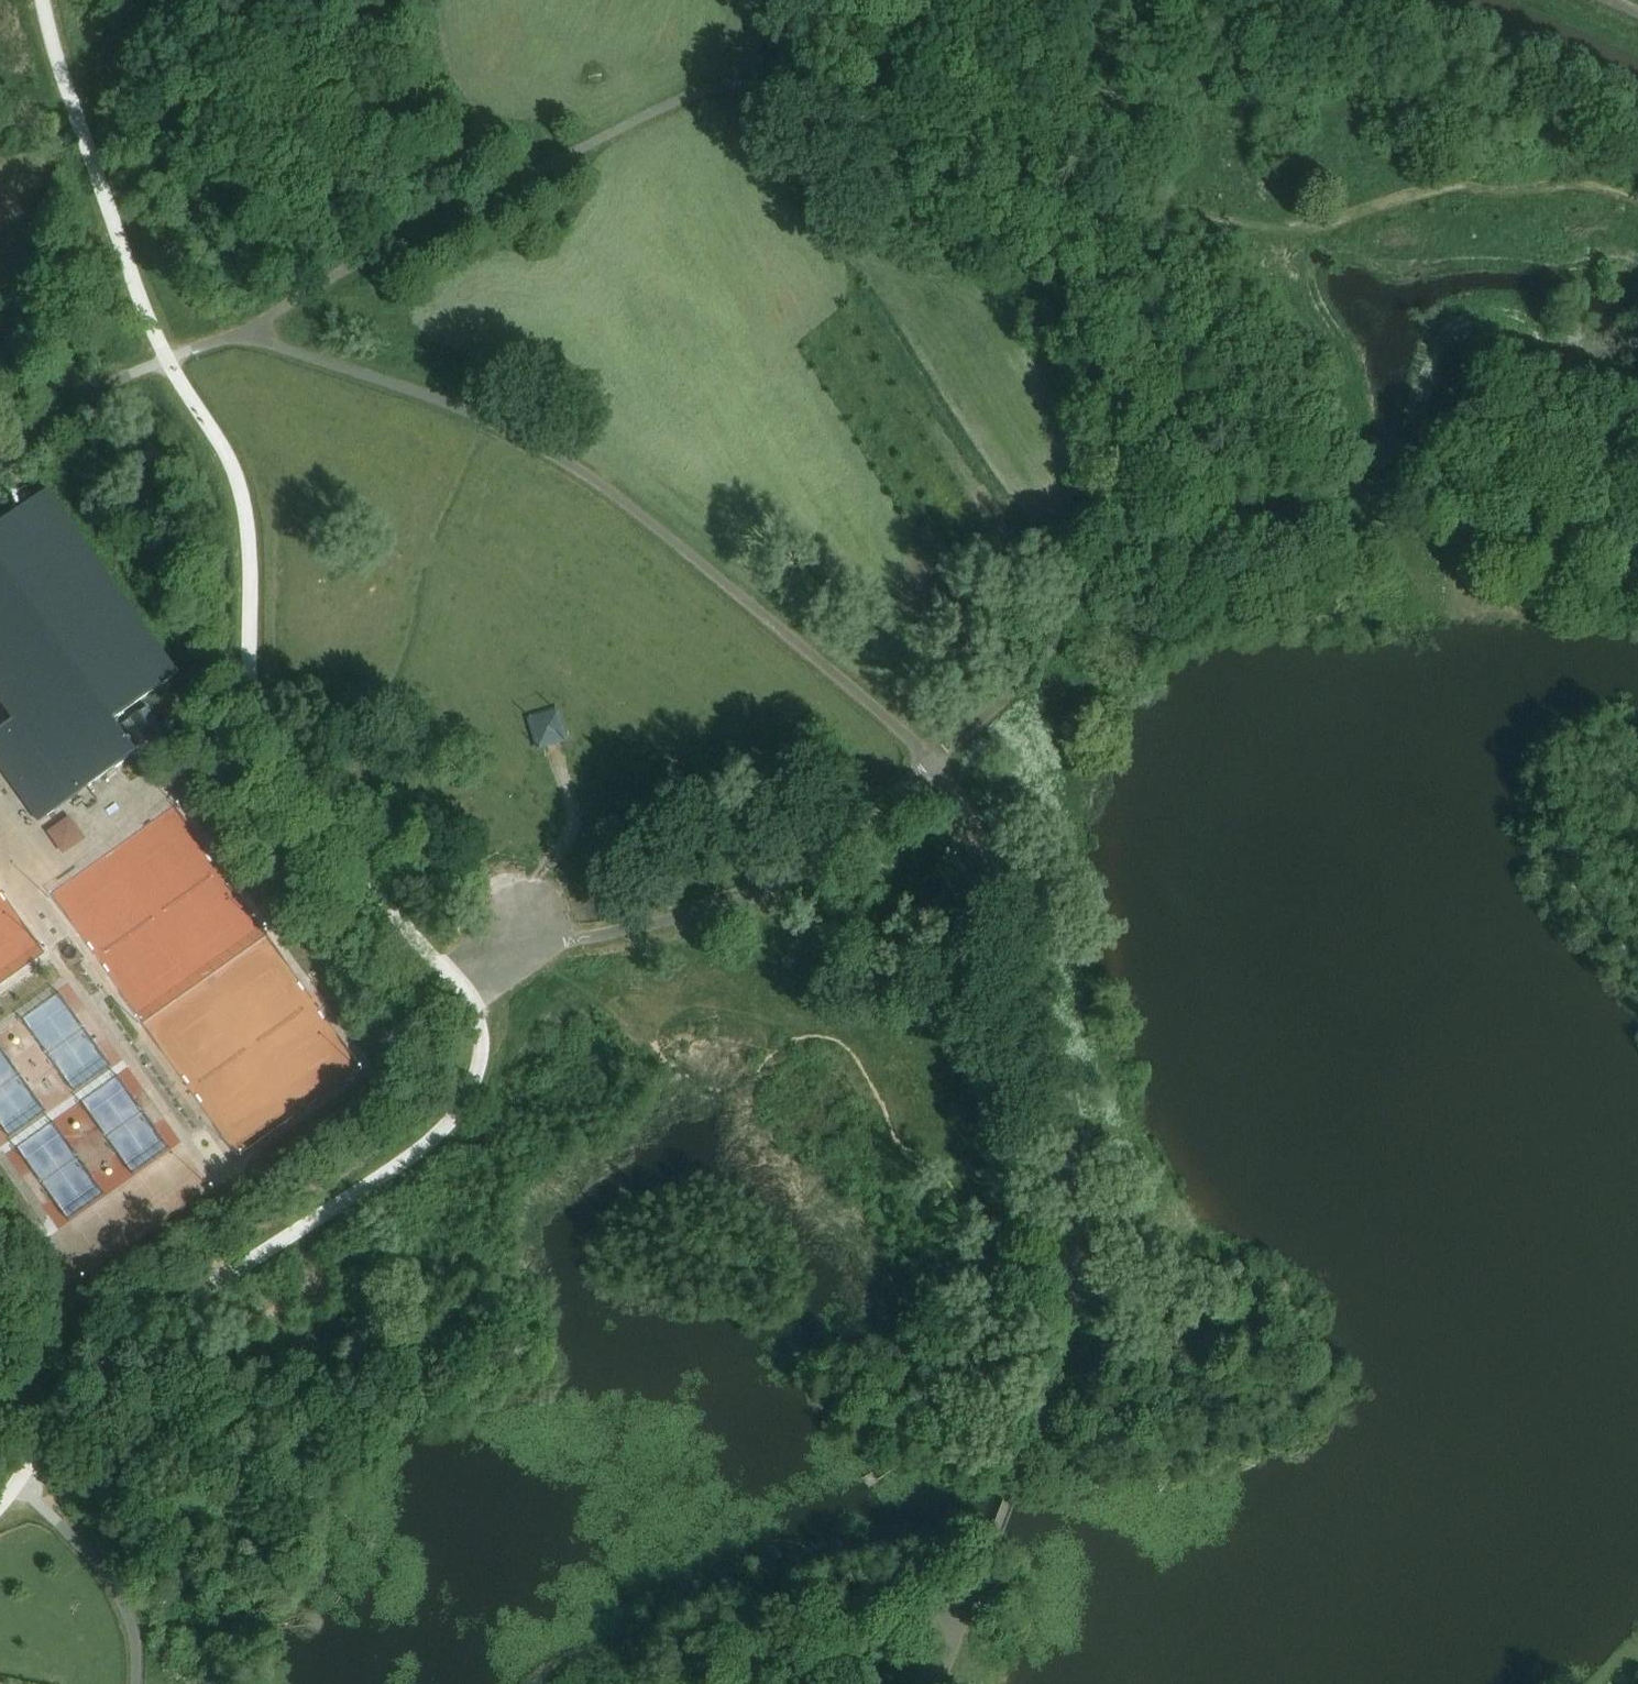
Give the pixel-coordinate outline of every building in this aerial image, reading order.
[(178,672),(49,490),(0,524),(0,697),(15,718),(0,729),(0,765),(40,821),(137,752),(113,719),(178,672)] [(562,706),(532,715),(541,748),(572,740),(562,706)] [(135,707),(127,713),(149,744),(156,738),(157,738),(143,718),(135,707)] [(133,725),(125,731),(139,750),(147,745),(133,725)] [(66,853),(90,836),(73,812),(49,829),(66,853)]
